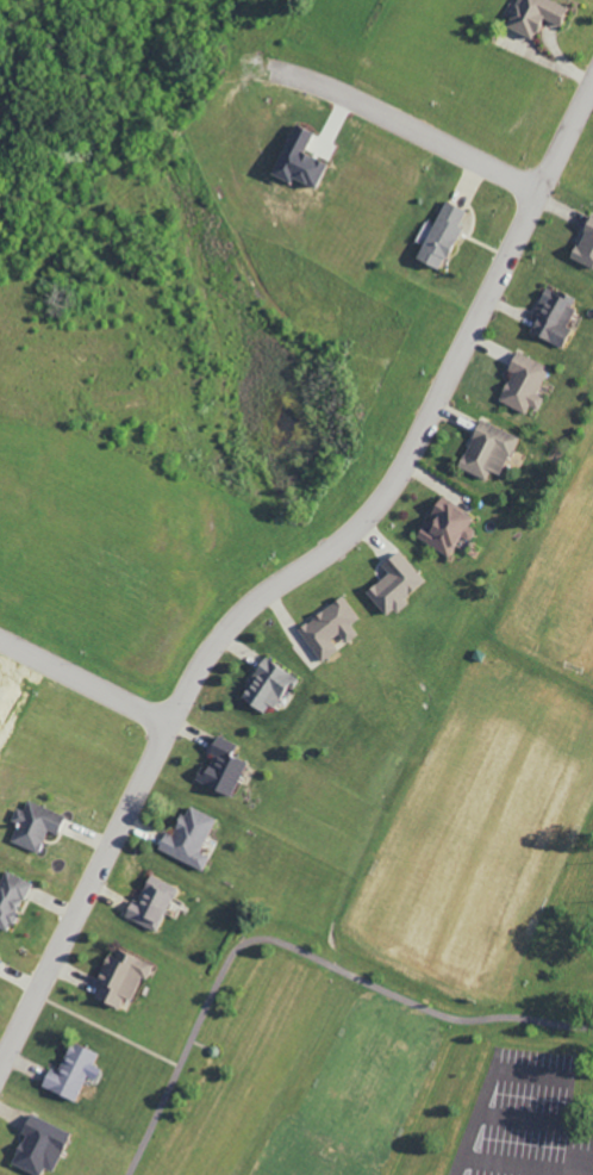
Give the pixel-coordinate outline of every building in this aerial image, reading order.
[(530,37),(539,16),(558,25),(566,6),(553,0),(516,0),(505,27),(530,37)] [(329,164),(301,153),(310,132),(290,124),(270,172),(318,191),(329,164)] [(464,210),(443,200),(433,225),(424,221),(415,241),(421,243),(413,259),(438,270),(458,226),(457,225),(464,210)] [(592,269),(592,216),(588,214),(568,258),(592,269)] [(528,331),(563,348),(572,331),(563,327),(576,300),(562,293),(560,296),(544,288),(532,312),(536,314),(528,331)] [(548,367),(514,350),(505,368),(511,372),(497,400),(523,413),(527,405),(536,409),(542,398),(535,394),(548,367)] [(484,479),(487,471),(499,476),(515,435),(476,420),(458,468),(484,479)] [(446,556),(458,535),(467,541),(474,529),(465,524),(469,517),(447,505),(450,500),(439,494),(429,510),(431,510),(415,537),(446,556)] [(384,617),(406,601),(402,596),(422,581),(398,549),(379,564),(387,573),(364,591),(384,617)] [(358,619),(342,596),(297,627),(320,661),(337,650),(331,640),(339,634),(345,643),(356,634),(350,625),(358,619)] [(239,701),(271,716),(291,673),(259,658),(239,701)] [(228,797),(245,763),(230,756),(235,744),(214,734),(205,752),(211,755),(204,771),(198,768),(192,780),(228,797)] [(16,823),(9,843),(37,853),(45,831),(58,835),(65,815),(26,801),(22,811),(15,808),(11,821),(16,823)] [(213,818),(182,804),(161,853),(201,870),(207,856),(198,852),(213,818)] [(6,932),(29,882),(1,869),(0,872),(0,929),(6,932)] [(156,930),(174,886),(144,874),(126,918),(156,930)] [(150,963),(109,950),(93,1000),(116,1008),(120,999),(129,1002),(138,976),(145,978),(150,963)] [(84,1076),(93,1080),(98,1069),(91,1065),(96,1054),(69,1042),(56,1071),(48,1067),(39,1087),(73,1102),(84,1076)] [(28,1113),(18,1132),(23,1134),(9,1163),(33,1174),(38,1174),(41,1167),(50,1171),(69,1133),(28,1113)]
